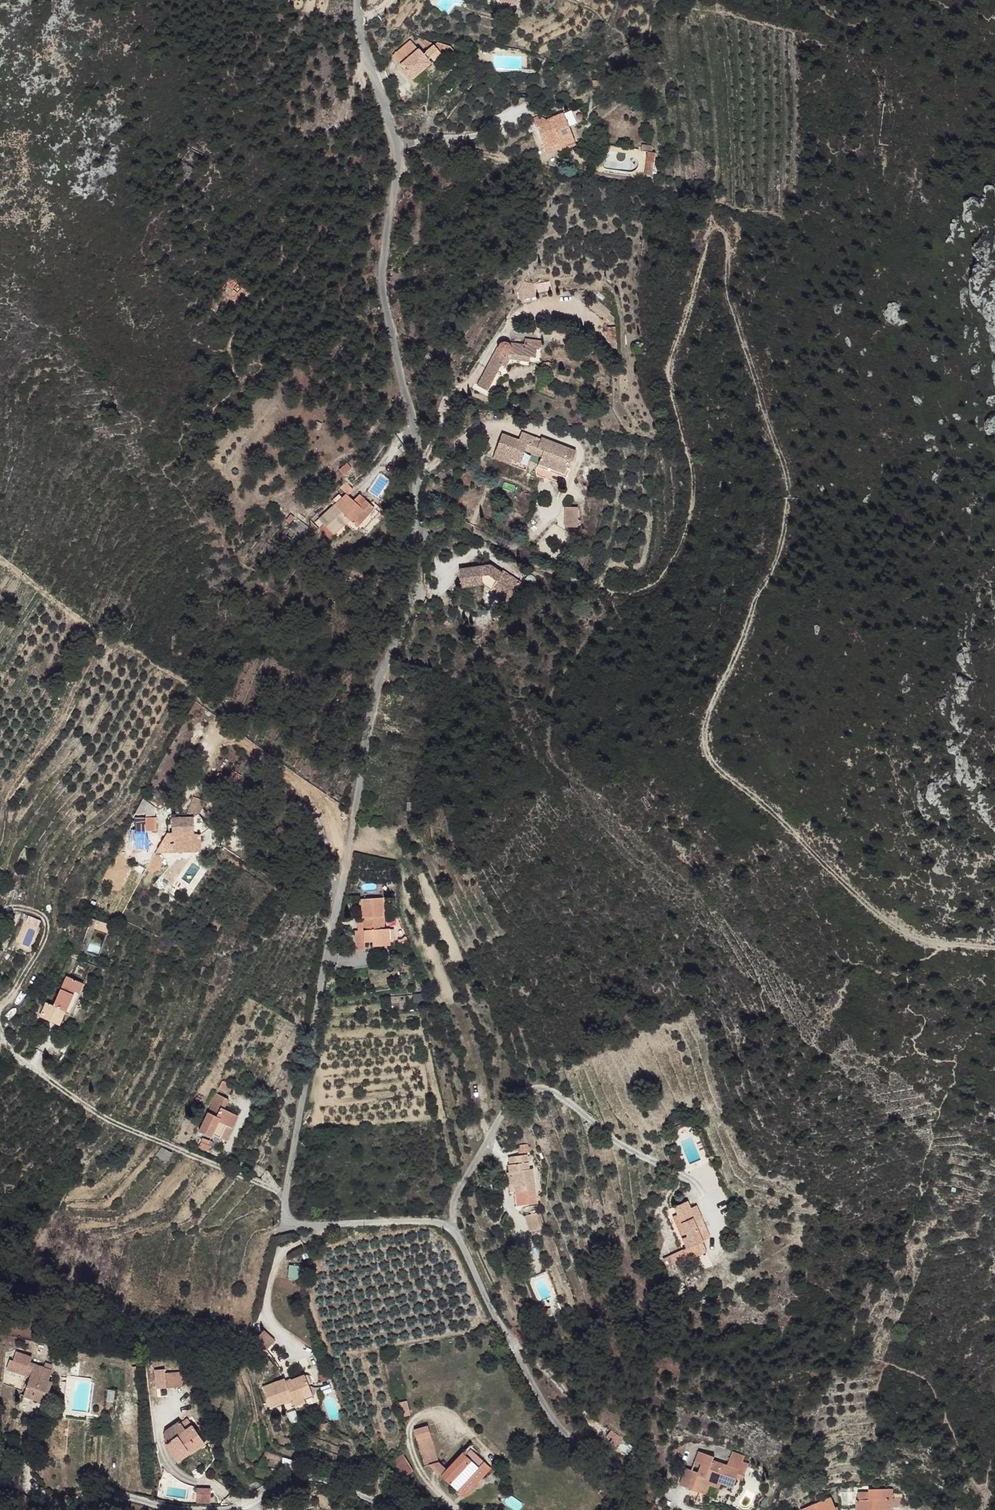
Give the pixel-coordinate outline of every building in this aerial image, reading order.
[(484,5),(499,18),(508,8),(504,5),(497,0),(488,0),(484,5)] [(504,5),(508,8),(514,0),(497,0),(504,5)] [(435,46),(440,57),(451,52),(445,41),(435,46)] [(405,49),(391,66),(399,75),(414,58),(405,49)] [(429,51),(420,62),(426,68),(430,64),(433,67),(439,59),(429,51)] [(414,58),(399,75),(414,87),(429,71),(426,68),(420,62),(414,58)] [(444,63),(439,59),(433,67),(441,74),(444,63)] [(579,109),(571,114),(575,124),(585,120),(579,109)] [(532,125),(539,147),(556,141),(558,146),(570,140),(560,110),(547,115),(549,121),(542,123),(532,125)] [(555,147),(556,151),(572,144),(570,140),(558,146),(555,147)] [(539,147),(542,152),(555,147),(558,146),(556,141),(539,147)] [(653,153),(647,177),(657,179),(662,155),(658,154),(660,146),(647,143),(646,152),(653,153)] [(515,288),(517,300),(534,295),(533,284),(515,288)] [(588,306),(606,321),(613,313),(595,298),(588,306)] [(528,321),(529,332),(536,331),(536,321),(528,321)] [(608,342),(616,342),(614,327),(607,327),(608,342)] [(504,340),(486,379),(489,382),(495,385),(504,365),(512,346),(535,345),(540,345),(540,331),(536,331),(529,332),(514,333),(508,335),(504,340)] [(512,346),(504,365),(510,368),(517,353),(535,353),(535,345),(512,346)] [(319,419),(311,421),(314,428),(322,425),(319,419)] [(526,431),(522,443),(528,445),(533,448),(538,436),(526,431)] [(504,436),(496,453),(514,461),(515,457),(523,461),(528,445),(522,443),(504,436)] [(542,460),(539,468),(567,481),(580,453),(548,438),(547,441),(538,436),(533,448),(545,452),(547,452),(545,461),(542,460)] [(496,453),(494,460),(526,474),(533,457),(529,454),(533,448),(528,445),(523,461),(515,457),(514,461),(496,453)] [(533,448),(529,454),(533,457),(539,459),(545,452),(533,448)] [(332,481),(322,496),(327,501),(348,485),(344,481),(341,487),(332,481)] [(348,485),(327,501),(337,506),(348,514),(361,492),(348,485)] [(322,496),(309,515),(327,501),(322,496)] [(327,501),(309,515),(327,525),(337,506),(327,501)] [(564,529),(577,528),(577,507),(564,507),(564,529)] [(302,536),(308,526),(295,520),(290,530),(302,536)] [(457,577),(487,590),(489,586),(501,598),(503,595),(511,581),(506,575),(500,578),(493,567),(464,559),(457,577)] [(511,581),(503,595),(508,601),(519,591),(511,581)] [(487,590),(497,602),(501,598),(489,586),(487,590)] [(501,598),(497,602),(501,607),(508,601),(503,595),(501,598)] [(177,799),(184,808),(196,798),(187,790),(177,799)] [(182,815),(172,817),(189,828),(197,823),(184,808),(182,815)] [(190,836),(189,828),(172,817),(162,817),(164,850),(186,848),(189,844),(190,836)] [(126,833),(127,841),(135,841),(144,839),(144,823),(133,824),(134,833),(126,833)] [(135,841),(136,849),(145,848),(144,839),(135,841)] [(21,925),(36,931),(40,921),(25,915),(21,925)] [(87,915),(84,923),(89,927),(99,932),(102,923),(87,915)] [(210,920),(206,927),(216,931),(220,925),(210,920)] [(60,970),(44,996),(54,1001),(65,984),(71,988),(76,979),(60,970)] [(65,984),(54,1002),(61,1005),(71,988),(65,984)] [(41,995),(35,1008),(48,1015),(54,1002),(44,996),(41,995)] [(217,1090),(229,1094),(232,1085),(221,1081),(217,1090)] [(212,1110),(203,1125),(218,1133),(226,1118),(212,1110)] [(203,1135),(197,1144),(207,1148),(212,1140),(203,1135)] [(517,1143),(517,1151),(530,1150),(528,1143),(517,1143)] [(161,1145),(155,1154),(167,1161),(173,1151),(161,1145)] [(506,1173),(505,1194),(527,1193),(528,1171),(523,1172),(523,1157),(506,1158),(506,1165),(502,1165),(501,1174),(506,1173)] [(7,1184),(4,1191),(14,1196),(18,1189),(7,1184)] [(679,1234),(669,1239),(689,1243),(701,1235),(689,1206),(695,1203),(689,1190),(683,1194),(680,1186),(666,1192),(670,1199),(680,1221),(673,1223),(679,1234)] [(664,1203),(673,1223),(680,1221),(670,1199),(664,1203)] [(513,1219),(514,1233),(528,1232),(528,1218),(513,1219)] [(665,1241),(672,1256),(691,1247),(689,1243),(669,1239),(665,1241)] [(680,1260),(680,1270),(688,1267),(688,1259),(680,1260)] [(302,1279),(302,1266),(288,1266),(288,1279),(302,1279)] [(253,1341),(266,1352),(276,1341),(263,1329),(253,1341)] [(35,1377),(25,1402),(46,1409),(53,1388),(48,1388),(54,1376),(29,1368),(27,1375),(35,1377)] [(159,1372),(157,1388),(185,1391),(187,1376),(159,1372)] [(285,1379),(292,1399),(313,1392),(308,1372),(285,1379)] [(261,1383),(268,1405),(289,1398),(290,1399),(292,1399),(285,1379),(283,1376),(261,1383)] [(292,1399),(294,1405),(307,1401),(306,1397),(316,1395),(313,1392),(292,1399)] [(400,1401),(403,1415),(413,1413),(411,1399),(400,1401)] [(416,1428),(422,1458),(430,1433),(428,1425),(416,1428)] [(603,1440),(626,1456),(632,1447),(610,1431),(603,1440)] [(169,1448),(177,1463),(190,1454),(193,1460),(208,1452),(199,1433),(190,1438),(169,1448)] [(438,1463),(430,1433),(422,1458),(424,1466),(438,1463)] [(467,1445),(441,1475),(458,1490),(484,1460),(467,1445)] [(403,1477),(413,1472),(402,1453),(392,1459),(403,1477)] [(177,1463),(180,1467),(193,1460),(190,1454),(177,1463)] [(716,1459),(702,1454),(698,1466),(705,1469),(702,1477),(689,1473),(682,1491),(695,1495),(701,1479),(713,1483),(734,1491),(737,1481),(740,1473),(746,1475),(749,1467),(743,1465),(745,1460),(734,1456),(729,1469),(715,1464),(716,1459)] [(705,1469),(698,1466),(695,1474),(702,1477),(705,1469)] [(746,1475),(740,1473),(737,1481),(743,1484),(746,1475)] [(713,1483),(701,1479),(695,1495),(702,1497),(705,1488),(710,1490),(713,1483)] [(833,1491),(833,1506),(851,1506),(851,1509),(874,1509),(874,1506),(887,1506),(887,1485),(863,1486),(863,1491),(863,1498),(851,1498),(851,1491),(833,1491)] [(196,1489),(193,1503),(209,1504),(211,1493),(196,1489)] [(17,1509),(29,1509),(33,1504),(24,1495),(13,1507),(17,1509)] [(796,1509),(831,1509),(825,1497),(796,1509)]
